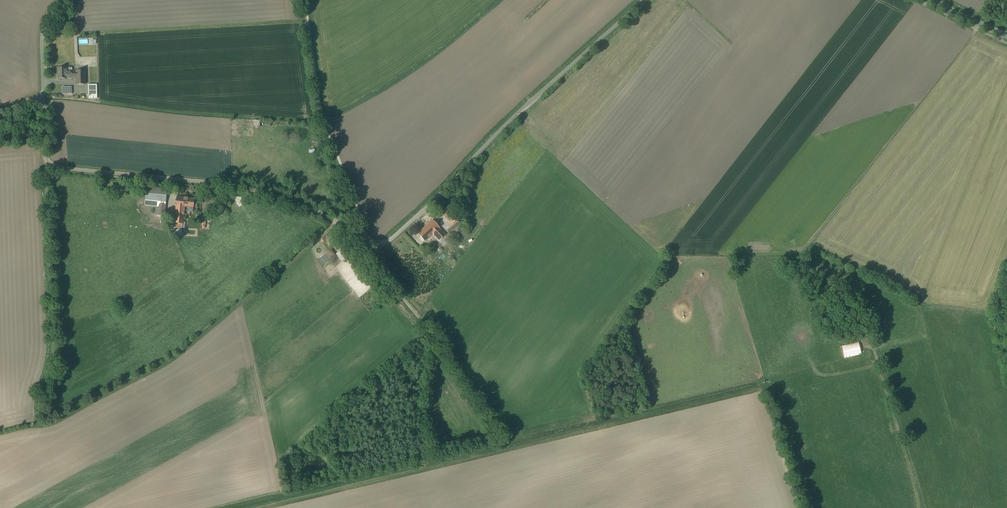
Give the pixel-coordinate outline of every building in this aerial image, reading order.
[(66,68),(57,68),(58,79),(67,79),(67,78),(76,78),(76,85),(88,85),(88,99),(97,99),(96,85),(98,85),(97,70),(76,71),(76,72),(67,72),(66,68)] [(168,190),(148,188),(147,200),(155,201),(167,202),(168,190)] [(194,199),(177,197),(175,223),(183,224),(184,211),(193,212),(193,208),(198,208),(198,202),(194,202),(194,199)] [(167,205),(156,204),(155,215),(168,216),(168,212),(166,212),(167,205)] [(440,211),(453,225),(463,216),(458,210),(455,213),(449,207),(447,209),(444,207),(440,211)] [(432,222),(418,234),(421,237),(419,239),(423,243),(431,234),(432,235),(434,234),(439,240),(444,236),(438,229),(438,228),(432,222)] [(467,229),(460,222),(449,232),(454,237),(461,231),(463,233),(467,229)] [(859,343),(841,347),(844,359),(862,355),(859,343)]
